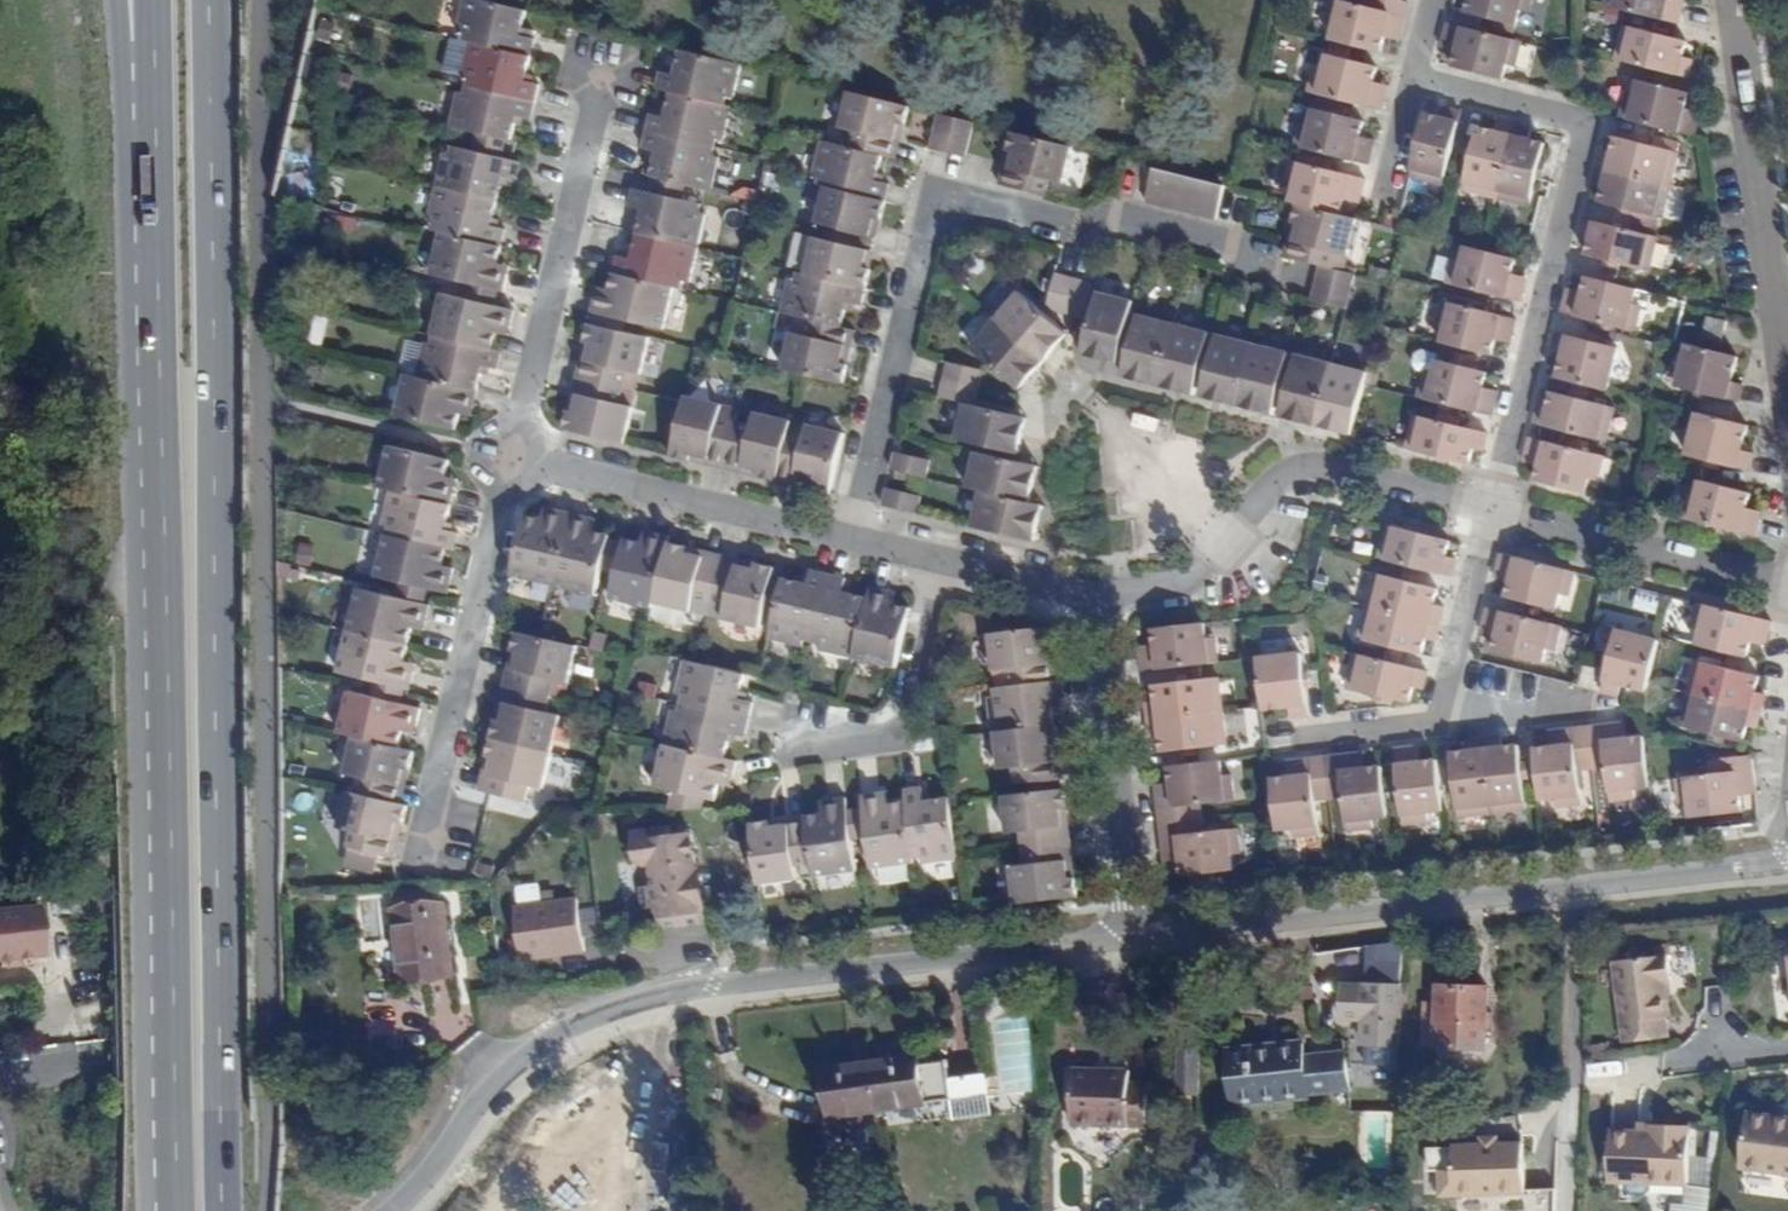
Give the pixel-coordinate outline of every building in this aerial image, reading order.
[(484,41),(534,53),(538,38),(522,34),(524,26),(529,10),(513,6),(488,0),(468,0),(462,27),(467,28),(465,37),(484,41)] [(1404,3),(1393,0),(1363,0),(1361,6),(1338,0),(1326,0),(1320,21),(1330,23),(1326,36),(1375,50),(1379,37),(1381,29),(1397,33),(1404,3)] [(1461,13),(1512,25),(1516,9),(1525,12),(1528,0),(1464,0),(1461,13)] [(1680,7),(1665,3),(1666,0),(1602,0),(1601,4),(1676,23),(1680,7)] [(1448,66),(1499,79),(1502,64),(1511,66),(1517,42),(1443,24),(1439,41),(1453,44),(1451,52),(1448,66)] [(1652,25),(1650,33),(1666,36),(1667,28),(1652,25)] [(1666,36),(1650,33),(1621,27),(1615,58),(1686,76),(1690,58),(1679,56),(1683,40),(1666,36)] [(1395,41),(1397,33),(1381,29),(1379,37),(1395,41)] [(483,77),(480,86),(536,100),(541,83),(528,79),(530,73),(534,53),(484,41),(475,75),(483,77)] [(1453,44),(1439,41),(1437,49),(1451,52),(1453,44)] [(1304,89),(1378,108),(1382,92),(1366,88),(1368,80),(1371,66),(1343,58),(1345,48),(1328,43),(1325,54),(1323,53),(1319,69),(1310,66),(1304,89)] [(735,95),(743,64),(680,48),(677,68),(676,74),(663,70),(659,86),(671,89),(726,103),(729,94),(735,95)] [(1366,88),(1382,92),(1384,84),(1368,80),(1366,88)] [(1680,114),(1682,106),(1685,92),(1638,80),(1634,95),(1623,92),(1617,115),(1690,135),(1694,118),(1680,114)] [(536,100),(480,86),(479,94),(472,92),(464,127),(488,133),(513,139),(518,120),(520,113),(532,116),(536,100)] [(724,140),(733,105),(726,103),(671,89),(667,109),(665,116),(652,114),(649,129),(716,146),(717,139),(724,140)] [(910,106),(849,90),(841,123),(855,126),(850,144),(884,153),(891,154),(900,121),(905,123),(910,106)] [(1291,145),(1364,164),(1368,147),(1351,143),(1353,135),(1357,120),(1339,115),(1326,112),(1328,103),(1312,98),(1305,123),(1297,121),(1291,145)] [(1342,106),(1328,103),(1326,112),(1339,115),(1342,106)] [(1696,110),(1682,106),(1680,114),(1694,118),(1696,110)] [(1421,114),(1406,174),(1439,182),(1457,112),(1439,108),(1437,118),(1421,114)] [(933,111),(926,147),(966,155),(973,119),(933,111)] [(899,157),(905,123),(900,121),(891,154),(899,157)] [(1511,126),(1494,122),(1491,132),(1475,129),(1471,147),(1467,162),(1460,189),(1493,197),(1511,126)] [(1525,140),(1528,130),(1511,126),(1493,197),(1526,205),(1533,178),(1536,163),(1541,144),(1525,140)] [(713,155),(716,146),(649,129),(644,147),(656,150),(655,156),(650,174),(657,176),(686,183),(712,190),(720,157),(713,155)] [(1074,147),(1016,132),(1010,151),(1017,153),(1008,184),(1048,194),(1052,179),(1065,182),(1074,147)] [(513,139),(488,133),(484,150),(513,157),(518,140),(513,139)] [(1637,140),(1647,143),(1648,137),(1632,133),(1631,139),(1637,140)] [(1670,139),(1658,136),(1656,145),(1650,144),(1647,143),(1637,140),(1631,139),(1613,134),(1609,150),(1598,148),(1594,165),(1661,182),(1669,149),(1668,148),(1670,139)] [(1650,144),(1656,145),(1658,136),(1652,134),(1650,144)] [(1351,143),(1368,147),(1370,139),(1353,135),(1351,143)] [(850,144),(826,138),(817,172),(822,174),(820,182),(833,186),(887,199),(891,181),(879,178),(880,171),(884,153),(850,144)] [(458,153),(450,185),(500,197),(503,180),(505,174),(516,177),(521,159),(513,157),(484,150),(466,145),(464,154),(458,153)] [(1467,162),(1471,147),(1464,145),(1459,160),(1467,162)] [(1002,183),(1008,184),(1017,153),(1010,151),(1002,183)] [(1299,203),(1335,212),(1338,198),(1340,190),(1356,194),(1360,179),(1324,169),(1326,161),(1298,154),(1296,163),(1287,160),(1281,184),(1290,186),(1286,200),(1299,203)] [(1541,164),(1536,163),(1533,178),(1538,180),(1541,164)] [(1594,165),(1590,182),(1600,185),(1597,200),(1615,204),(1617,205),(1629,208),(1630,208),(1628,218),(1647,223),(1650,213),(1653,214),(1661,182),(1594,165)] [(1166,205),(1174,172),(1154,167),(1147,200),(1166,205)] [(1182,210),(1190,176),(1174,172),(1166,205),(1182,210)] [(686,183),(657,176),(653,191),(683,199),(686,183)] [(1199,214),(1207,180),(1190,176),(1182,210),(1199,214)] [(1216,219),(1226,185),(1207,180),(1199,214),(1216,219)] [(500,197),(450,185),(442,216),(448,218),(446,228),(501,241),(502,241),(505,227),(493,223),(494,217),(500,197)] [(1670,185),(1661,214),(1675,218),(1683,189),(1670,185)] [(653,191),(635,186),(630,204),(642,207),(641,214),(637,232),(698,247),(707,214),(700,212),(702,204),(683,199),(653,191)] [(887,199),(833,186),(824,220),(836,223),(872,234),(876,218),(882,219),(887,199)] [(1355,201),(1356,194),(1340,190),(1338,198),(1355,201)] [(1291,256),(1320,263),(1345,270),(1347,263),(1359,218),(1335,212),(1299,203),(1294,220),(1299,221),(1291,256)] [(1617,205),(1615,204),(1612,211),(1627,215),(1629,208),(1617,205)] [(1377,223),(1393,227),(1396,215),(1381,210),(1377,223)] [(1581,216),(1576,234),(1586,237),(1583,251),(1601,256),(1616,260),(1614,268),(1614,270),(1639,276),(1641,266),(1650,234),(1581,216)] [(876,218),(872,234),(873,234),(879,235),(882,219),(876,218)] [(1285,254),(1291,256),(1299,221),(1294,220),(1294,221),(1289,238),(1285,254)] [(836,223),(834,231),(871,240),(872,234),(836,223)] [(446,228),(445,229),(444,229),(434,269),(469,278),(498,286),(503,287),(508,271),(495,268),(497,259),(502,241),(501,241),(446,228)] [(871,240),(834,231),(832,238),(870,247),(871,240)] [(698,247),(637,232),(632,250),(630,257),(617,254),(614,269),(672,283),(673,283),(681,285),(683,278),(689,280),(698,247)] [(870,247),(832,238),(822,235),(813,273),(866,286),(872,267),(866,266),(870,247)] [(1480,248),(1461,244),(1457,259),(1449,257),(1443,278),(1516,299),(1520,283),(1506,279),(1508,271),(1512,256),(1480,248)] [(876,247),(870,247),(866,266),(872,267),(876,247)] [(1056,272),(1074,276),(1079,254),(1061,250),(1056,272)] [(1079,254),(1074,276),(1093,281),(1098,259),(1079,254)] [(1616,260),(1601,256),(1598,263),(1614,268),(1616,260)] [(510,263),(497,259),(495,268),(508,271),(510,263)] [(1320,263),(1316,281),(1349,290),(1354,272),(1345,270),(1320,263)] [(1345,270),(1354,272),(1356,265),(1347,263),(1345,270)] [(672,283),(614,269),(609,288),(607,296),(595,293),(591,310),(602,313),(608,315),(638,323),(660,328),(672,283)] [(795,279),(789,278),(782,310),(797,314),(842,324),(848,305),(849,298),(862,301),(866,286),(813,273),(798,269),(795,279)] [(1506,279),(1520,283),(1522,275),(1508,271),(1506,279)] [(1629,301),(1632,287),(1582,274),(1578,289),(1576,297),(1561,294),(1557,310),(1589,317),(1587,324),(1608,328),(1609,323),(1630,328),(1636,303),(1629,301)] [(787,277),(780,309),(782,310),(789,278),(787,277)] [(498,286),(469,278),(467,288),(496,295),(498,286)] [(1316,281),(1311,298),(1345,307),(1349,290),(1316,281)] [(609,288),(597,285),(595,293),(607,296),(609,288)] [(1563,285),(1561,294),(1576,297),(1578,289),(1563,285)] [(441,288),(430,331),(433,332),(491,345),(495,330),(497,322),(507,325),(512,305),(494,301),(466,294),(441,288)] [(467,288),(466,294),(494,301),(496,295),(467,288)] [(1438,338),(1502,355),(1505,341),(1490,338),(1492,330),(1497,313),(1482,309),(1485,297),(1466,292),(1463,304),(1438,298),(1439,293),(1424,289),(1417,293),(1412,311),(1417,318),(1422,319),(1419,333),(1438,338)] [(1106,358),(1118,361),(1134,299),(1099,290),(1087,335),(1084,346),(1107,351),(1106,358)] [(998,319),(1044,359),(1052,350),(1046,344),(1060,330),(1023,293),(998,319)] [(1126,362),(1123,375),(1137,379),(1138,372),(1160,378),(1174,323),(1174,322),(1139,313),(1126,362)] [(787,354),(845,368),(848,369),(850,359),(844,358),(851,326),(842,324),(797,314),(787,354)] [(636,332),(638,323),(608,315),(605,325),(636,332)] [(1036,369),(1044,359),(998,319),(974,342),(1014,382),(1031,364),(1036,369)] [(600,323),(587,320),(582,341),(589,343),(581,375),(619,385),(624,369),(638,372),(647,335),(636,332),(605,325),(600,323)] [(497,322),(495,330),(505,332),(507,325),(497,322)] [(1174,323),(1160,378),(1184,384),(1182,390),(1195,393),(1210,332),(1174,322),(1174,323)] [(844,358),(850,359),(858,328),(851,326),(844,358)] [(1579,336),(1552,329),(1547,347),(1558,350),(1552,375),(1603,387),(1614,345),(1594,340),(1579,336)] [(1046,344),(1052,350),(1065,334),(1060,330),(1046,344)] [(1505,341),(1507,334),(1492,330),(1490,338),(1505,341)] [(1579,336),(1594,340),(1595,334),(1580,330),(1579,336)] [(491,345),(433,332),(431,340),(425,338),(417,373),(476,387),(480,369),(482,363),(496,367),(501,349),(491,345)] [(1202,395),(1215,399),(1217,392),(1238,397),(1253,343),(1218,334),(1202,395)] [(1671,383),(1705,391),(1731,397),(1735,380),(1724,378),(1731,353),(1682,340),(1671,383)] [(589,343),(582,341),(574,374),(581,375),(589,343)] [(1253,343),(1238,397),(1259,402),(1258,410),(1273,413),(1289,351),(1253,343)] [(1083,352),(1106,358),(1107,351),(1084,346),(1083,352)] [(1414,393),(1488,412),(1492,397),(1476,393),(1478,384),(1482,370),(1467,367),(1469,355),(1449,350),(1446,362),(1433,358),(1429,373),(1420,370),(1414,393)] [(1296,352),(1280,415),(1291,418),(1292,410),(1318,417),(1332,361),(1296,352)] [(944,376),(977,384),(982,367),(948,359),(944,376)] [(1371,372),(1332,361),(1318,417),(1342,423),(1340,431),(1355,434),(1368,382),(1371,372)] [(1014,382),(1020,388),(1036,369),(1031,364),(1014,382)] [(624,369),(619,385),(634,388),(638,372),(624,369)] [(417,373),(404,370),(394,411),(454,426),(457,411),(460,401),(472,404),(476,387),(417,373)] [(1138,372),(1137,379),(1158,384),(1159,379),(1160,378),(1138,372)] [(581,375),(574,374),(566,408),(573,409),(581,375)] [(619,385),(581,375),(573,409),(566,408),(561,427),(620,442),(630,402),(616,398),(619,385)] [(944,376),(939,393),(964,399),(973,401),(977,384),(944,376)] [(1159,379),(1158,384),(1182,390),(1184,384),(1160,378),(1159,379)] [(1476,393),(1492,397),(1494,388),(1478,384),(1476,393)] [(1564,393),(1579,397),(1581,391),(1565,387),(1564,393)] [(1533,402),(1529,420),(1602,438),(1610,404),(1579,397),(1564,393),(1546,388),(1542,404),(1533,402)] [(1703,398),(1705,391),(1690,388),(1688,394),(1703,398)] [(1217,392),(1215,399),(1236,404),(1238,398),(1238,397),(1217,392)] [(682,400),(669,454),(687,459),(688,452),(722,460),(720,466),(724,467),(725,461),(735,422),(738,409),(683,396),(682,400)] [(1238,398),(1236,404),(1258,410),(1259,402),(1238,397),(1238,398)] [(955,435),(1019,451),(1022,440),(1015,438),(1021,413),(1014,412),(973,401),(964,399),(955,435)] [(460,401),(457,411),(470,413),(472,404),(460,401)] [(1292,410),(1291,418),(1316,424),(1318,417),(1292,410)] [(1703,456),(1716,459),(1743,466),(1747,451),(1735,448),(1741,422),(1691,410),(1681,451),(1703,456)] [(1015,438),(1022,440),(1028,415),(1021,413),(1015,438)] [(1411,413),(1402,447),(1435,455),(1440,456),(1442,457),(1463,462),(1468,445),(1479,448),(1483,430),(1411,413)] [(755,467),(754,474),(777,479),(778,472),(790,422),(753,414),(751,425),(735,422),(725,461),(755,467)] [(1318,417),(1316,424),(1340,431),(1342,423),(1318,417)] [(830,431),(790,422),(778,472),(813,480),(811,487),(816,489),(830,431)] [(844,433),(830,431),(816,489),(831,492),(844,433)] [(1530,479),(1580,492),(1584,474),(1593,477),(1599,453),(1525,434),(1521,450),(1536,454),(1534,463),(1530,479)] [(446,456),(387,441),(376,483),(389,487),(449,502),(453,485),(440,481),(442,472),(446,456)] [(895,449),(891,466),(924,474),(928,457),(895,449)] [(970,484),(981,487),(1031,499),(1034,488),(1027,486),(1034,462),(1017,458),(977,449),(970,484)] [(1521,450),(1519,459),(1534,463),(1536,454),(1521,450)] [(688,452),(687,459),(720,466),(722,460),(688,452)] [(1714,467),(1716,459),(1703,456),(1701,463),(1714,467)] [(725,461),(724,467),(754,474),(755,467),(725,461)] [(1034,488),(1041,464),(1034,462),(1027,486),(1034,488)] [(455,475),(442,472),(440,481),(453,485),(455,475)] [(778,472),(777,479),(811,487),(813,480),(778,472)] [(1674,516),(1748,535),(1753,518),(1739,514),(1741,506),(1745,492),(1693,479),(1690,494),(1680,491),(1674,516)] [(882,504),(915,512),(920,495),(886,486),(882,504)] [(443,545),(452,547),(456,531),(442,527),(444,519),(449,502),(389,487),(380,520),(386,521),(383,530),(443,545)] [(981,487),(971,525),(1035,540),(1038,529),(1031,527),(1038,500),(1031,499),(981,487)] [(1038,529),(1045,502),(1038,500),(1031,527),(1038,529)] [(547,517),(550,505),(544,504),(541,515),(547,517)] [(509,570),(552,581),(552,580),(569,510),(550,505),(547,517),(541,515),(524,511),(509,570)] [(1739,514),(1753,518),(1754,509),(1741,506),(1739,514)] [(552,580),(552,581),(592,591),(598,567),(606,535),(607,531),(591,527),(582,525),(585,514),(569,510),(552,580)] [(591,527),(593,516),(585,514),(582,525),(591,527)] [(1448,573),(1452,557),(1442,554),(1446,538),(1426,533),(1417,531),(1386,523),(1377,556),(1448,573)] [(443,545),(383,530),(373,569),(396,575),(426,583),(445,588),(449,574),(436,571),(438,562),(443,545)] [(647,540),(624,535),(623,539),(615,570),(609,595),(651,604),(652,600),(666,540),(667,534),(650,530),(647,540)] [(687,538),(667,534),(666,540),(652,600),(688,609),(703,612),(706,600),(716,559),(684,551),(685,545),(687,538)] [(598,567),(606,569),(614,537),(606,535),(598,567)] [(614,537),(606,569),(615,570),(623,539),(614,537)] [(717,553),(685,545),(684,551),(716,559),(717,553)] [(1564,594),(1571,571),(1497,551),(1493,566),(1507,570),(1504,578),(1500,593),(1551,608),(1556,591),(1564,594)] [(716,559),(706,600),(703,612),(719,616),(756,625),(762,598),(769,570),(770,565),(753,561),(752,566),(719,559),(720,554),(717,553),(716,559)] [(753,561),(720,554),(719,559),(752,566),(753,561)] [(450,564),(438,562),(436,571),(449,574),(450,564)] [(1491,574),(1504,578),(1507,570),(1493,566),(1491,574)] [(780,575),(773,601),(765,631),(800,640),(802,634),(811,636),(827,572),(809,567),(805,581),(799,579),(780,575)] [(1436,621),(1440,603),(1430,600),(1434,586),(1415,581),(1400,577),(1374,569),(1364,603),(1436,621)] [(769,570),(762,598),(773,601),(780,575),(780,573),(769,570)] [(1400,577),(1415,581),(1416,574),(1401,570),(1400,577)] [(827,572),(811,636),(819,638),(819,641),(851,650),(865,595),(846,591),(840,589),(843,576),(827,572)] [(396,575),(394,584),(423,591),(426,583),(396,575)] [(394,584),(392,592),(421,599),(423,591),(394,584)] [(369,586),(358,629),(431,646),(436,627),(421,624),(410,621),(412,614),(422,617),(426,601),(421,599),(392,592),(369,586)] [(851,650),(894,661),(907,607),(890,603),(882,602),(885,589),(868,586),(865,595),(851,650)] [(882,602),(890,603),(894,591),(885,589),(882,602)] [(1762,638),(1767,621),(1694,602),(1690,618),(1699,620),(1692,649),(1741,662),(1746,643),(1748,635),(1762,638)] [(1431,638),(1436,621),(1364,603),(1355,635),(1382,642),(1398,646),(1417,651),(1421,635),(1431,638)] [(1557,625),(1483,605),(1479,622),(1493,625),(1491,633),(1487,648),(1537,661),(1541,645),(1551,647),(1557,625)] [(410,621),(421,624),(422,617),(412,614),(410,621)] [(1206,638),(1204,622),(1139,628),(1141,645),(1154,643),(1155,651),(1158,669),(1218,661),(1215,637),(1206,638)] [(1493,625),(1479,622),(1477,629),(1491,633),(1493,625)] [(507,682),(545,691),(548,677),(563,680),(572,643),(538,634),(513,628),(512,627),(507,645),(516,647),(507,682)] [(1012,670),(1014,685),(1055,680),(1052,647),(1057,646),(1055,627),(994,635),(999,672),(1012,670)] [(348,670),(371,676),(400,683),(406,685),(410,668),(399,666),(401,656),(412,659),(426,662),(431,646),(358,629),(348,670)] [(1603,664),(1597,690),(1612,694),(1615,684),(1641,690),(1654,640),(1611,630),(1607,648),(1603,664)] [(1759,647),(1762,638),(1748,635),(1746,643),(1759,647)] [(1396,652),(1398,646),(1382,642),(1380,648),(1396,652)] [(1154,643),(1141,645),(1142,653),(1155,651),(1154,643)] [(499,680),(507,682),(516,647),(507,645),(499,680)] [(1062,680),(1057,646),(1052,647),(1055,680),(1062,680)] [(1595,662),(1603,664),(1607,648),(1600,646),(1595,662)] [(1419,686),(1423,669),(1353,650),(1344,683),(1370,690),(1385,694),(1404,699),(1408,683),(1419,686)] [(1288,721),(1308,719),(1305,690),(1303,673),(1301,655),(1259,659),(1264,711),(1287,709),(1288,721)] [(410,668),(412,659),(401,656),(399,666),(410,668)] [(678,692),(676,700),(676,701),(745,717),(750,700),(737,697),(739,689),(743,672),(692,660),(680,657),(672,690),(678,692)] [(1692,658),(1683,691),(1754,709),(1758,693),(1749,691),(1754,674),(1736,669),(1720,665),(1692,658)] [(1721,660),(1720,665),(1736,669),(1737,664),(1721,660)] [(1171,675),(1172,684),(1188,682),(1187,674),(1171,675)] [(371,676),(369,684),(398,692),(400,683),(371,676)] [(1156,700),(1147,701),(1149,719),(1222,711),(1218,678),(1188,682),(1172,684),(1154,686),(1156,700)] [(1014,685),(998,687),(999,697),(993,698),(997,731),(1001,731),(1057,725),(1055,705),(1054,699),(1069,698),(1067,679),(1062,680),(1055,680),(1014,685)] [(546,747),(547,748),(555,711),(541,708),(545,691),(507,682),(499,680),(498,685),(506,687),(499,716),(491,714),(487,732),(488,732),(546,747)] [(369,684),(367,691),(396,698),(398,692),(369,684)] [(333,728),(350,733),(394,744),(399,726),(401,718),(412,721),(417,703),(396,698),(367,691),(344,685),(333,728)] [(498,685),(491,714),(499,716),(506,687),(498,685)] [(1385,694),(1370,690),(1368,696),(1384,701),(1385,694)] [(1754,709),(1683,691),(1675,723),(1703,730),(1718,734),(1736,739),(1740,722),(1750,725),(1754,709)] [(668,709),(660,742),(722,758),(727,737),(729,731),(740,734),(745,717),(676,701),(676,700),(673,710),(668,709)] [(1236,708),(1235,735),(1255,736),(1256,708),(1236,708)] [(1222,711),(1149,719),(1152,737),(1160,736),(1162,751),(1180,749),(1195,747),(1226,743),(1222,711)] [(401,718),(399,726),(410,728),(412,721),(401,718)] [(1057,725),(1001,731),(1005,771),(1019,769),(1021,784),(1034,783),(1060,779),(1056,745),(1064,744),(1061,724),(1058,724),(1057,725)] [(1628,726),(1623,726),(1620,727),(1621,741),(1630,740),(1628,726)] [(1621,741),(1620,727),(1588,730),(1593,768),(1605,767),(1609,802),(1633,800),(1632,790),(1650,788),(1645,739),(1630,740),(1621,741)] [(1593,768),(1588,730),(1557,734),(1559,749),(1550,750),(1534,751),(1539,800),(1555,798),(1556,807),(1580,805),(1576,770),(1593,768)] [(1718,734),(1703,730),(1701,737),(1716,740),(1718,734)] [(473,788),(485,791),(519,799),(523,782),(537,786),(547,748),(546,747),(488,732),(487,732),(482,753),(489,754),(481,787),(474,785),(473,788)] [(350,733),(336,785),(342,786),(392,798),(401,765),(405,766),(410,748),(394,744),(350,733)] [(1557,734),(1549,735),(1550,750),(1559,749),(1557,734)] [(1500,740),(1483,742),(1492,816),(1526,812),(1523,781),(1521,766),(1519,748),(1501,750),(1500,740)] [(650,785),(671,790),(696,796),(712,800),(716,783),(718,775),(729,777),(733,760),(722,758),(660,742),(650,785)] [(1483,742),(1466,744),(1467,753),(1452,755),(1454,773),(1455,789),(1459,819),(1492,816),(1483,742)] [(1056,745),(1060,779),(1063,779),(1068,778),(1064,744),(1056,745)] [(1195,747),(1180,749),(1180,756),(1196,754),(1195,747)] [(1421,764),(1414,765),(1397,767),(1403,825),(1427,823),(1426,813),(1442,811),(1436,747),(1420,749),(1421,764)] [(1420,749),(1412,750),(1414,765),(1421,764),(1420,749)] [(482,753),(474,785),(481,787),(489,754),(482,753)] [(1358,771),(1366,770),(1364,755),(1356,756),(1358,771)] [(1325,760),(1329,798),(1343,796),(1347,832),(1373,829),(1372,819),(1387,817),(1381,768),(1366,770),(1358,771),(1356,756),(1325,760)] [(1739,790),(1755,788),(1751,756),(1695,762),(1697,779),(1676,781),(1679,805),(1689,804),(1690,819),(1742,813),(1740,798),(1739,790)] [(1296,778),(1286,779),(1272,780),(1277,830),(1292,828),(1293,837),(1318,835),(1314,799),(1329,798),(1325,760),(1294,763),(1296,778)] [(1294,763),(1284,764),(1286,779),(1296,778),(1294,763)] [(401,765),(392,798),(396,799),(405,766),(401,765)] [(1162,824),(1202,819),(1201,805),(1234,801),(1232,778),(1221,779),(1220,765),(1170,769),(1171,784),(1172,791),(1158,793),(1162,824)] [(1521,766),(1523,781),(1529,780),(1527,765),(1521,766)] [(1455,789),(1454,773),(1446,774),(1448,790),(1455,789)] [(718,775),(716,783),(726,786),(729,777),(718,775)] [(1060,779),(1034,783),(1034,793),(1064,790),(1063,779),(1060,779)] [(1172,791),(1171,784),(1157,785),(1158,793),(1172,791)] [(392,819),(396,820),(402,800),(396,799),(392,798),(342,786),(329,836),(331,836),(372,847),(383,850),(392,819)] [(944,796),(925,798),(919,799),(917,786),(899,788),(900,800),(909,857),(916,856),(916,862),(952,859),(952,856),(945,802),(944,796)] [(1756,796),(1755,788),(1739,790),(1740,798),(1756,796)] [(884,802),(883,789),(875,791),(877,804),(884,802)] [(1034,793),(1008,795),(1013,835),(1027,833),(1029,847),(1066,843),(1061,809),(1071,808),(1069,789),(1064,790),(1034,793)] [(671,790),(667,807),(695,806),(696,796),(671,790)] [(864,865),(909,861),(909,857),(900,800),(884,802),(877,804),(875,791),(856,794),(858,805),(861,836),(864,865)] [(806,861),(807,873),(850,868),(847,838),(844,807),(842,796),(823,799),(825,810),(818,811),(799,813),(800,820),(806,861)] [(823,799),(816,800),(818,811),(825,810),(823,799)] [(849,807),(854,837),(861,836),(858,805),(849,807)] [(847,838),(854,837),(849,807),(844,807),(847,838)] [(1061,809),(1066,843),(1075,842),(1071,808),(1061,809)] [(765,825),(800,820),(799,813),(766,818),(765,818),(765,825)] [(745,821),(753,882),(790,876),(789,864),(806,861),(800,820),(765,825),(765,818),(745,821)] [(383,850),(389,852),(396,820),(392,819),(383,850)] [(1179,853),(1180,861),(1182,877),(1232,872),(1231,855),(1240,854),(1238,829),(1204,832),(1202,819),(1162,824),(1165,855),(1179,853)] [(647,866),(648,873),(670,872),(676,925),(698,922),(684,837),(665,840),(664,831),(628,837),(630,863),(637,868),(647,866)] [(367,865),(372,847),(331,836),(326,854),(367,865)] [(1075,842),(1066,843),(1071,878),(1079,877),(1075,842)] [(1029,847),(1031,864),(1017,866),(1022,904),(1081,897),(1079,877),(1071,878),(1066,843),(1029,847)] [(1165,855),(1166,862),(1180,861),(1179,853),(1165,855)] [(670,872),(648,873),(650,888),(635,890),(639,911),(653,909),(657,928),(676,925),(670,872)] [(512,884),(513,899),(538,896),(536,881),(512,884)] [(574,893),(511,902),(517,955),(545,951),(554,944),(559,944),(560,948),(581,946),(574,893)] [(448,903),(392,909),(399,980),(455,974),(448,903)] [(46,954),(41,909),(0,914),(0,960),(46,954)] [(1667,964),(1612,970),(1622,1051),(1667,1045),(1664,1025),(1668,1024),(1664,992),(1670,992),(1667,964)] [(1395,977),(1362,976),(1361,979),(1338,978),(1337,1010),(1361,1011),(1360,1035),(1394,1036),(1395,977)] [(1488,987),(1438,985),(1436,1043),(1485,1045),(1485,1030),(1493,1030),(1494,998),(1487,998),(1488,987)] [(1349,1088),(1346,1046),(1306,1049),(1305,1039),(1273,1042),(1273,1039),(1229,1043),(1234,1102),(1311,1096),(1310,1091),(1349,1088)] [(1198,1045),(1178,1045),(1178,1090),(1198,1091),(1198,1045)] [(919,1053),(824,1065),(830,1112),(949,1097),(951,1117),(989,1112),(984,1073),(947,1078),(945,1061),(921,1063),(919,1053)] [(1095,1087),(1094,1080),(1072,1080),(1073,1149),(1146,1147),(1145,1094),(1129,1095),(1129,1079),(1106,1079),(1106,1087),(1095,1087)] [(1739,1176),(1787,1183),(1787,1131),(1778,1129),(1778,1124),(1747,1120),(1739,1176)] [(1609,1138),(1607,1190),(1686,1194),(1689,1135),(1649,1133),(1649,1140),(1636,1140),(1609,1138)] [(1480,1138),(1480,1146),(1500,1145),(1500,1137),(1480,1138)] [(1439,1173),(1440,1199),(1524,1195),(1522,1144),(1500,1145),(1480,1146),(1452,1148),(1453,1172),(1439,1173)]
